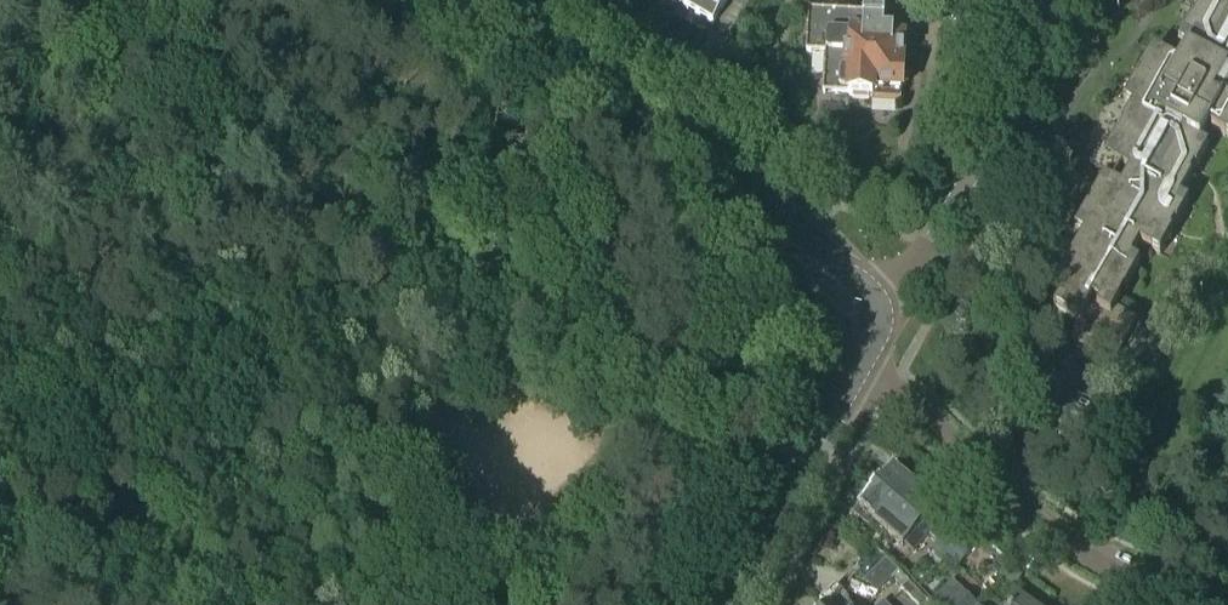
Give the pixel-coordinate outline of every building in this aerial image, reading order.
[(712,24),(726,0),(672,0),(672,1),(712,24)] [(1179,45),(1186,49),(1178,64),(1153,51),(1124,103),(1132,108),(1104,159),(1129,173),(1121,188),(1104,179),(1075,231),(1084,235),(1055,287),(1064,292),(1054,308),(1079,322),(1074,331),(1118,355),(1137,319),(1116,308),(1140,264),(1131,260),(1139,245),(1159,256),(1188,203),(1180,199),(1208,148),(1200,143),(1208,128),(1225,137),(1227,138),(1227,0),(1203,0),(1179,45)] [(885,17),(885,12),(864,11),(864,16),(807,13),(804,54),(823,55),(821,95),(846,96),(846,97),(850,98),(850,100),(867,101),(867,98),(871,99),(876,104),(896,105),(901,100),(901,90),(906,86),(906,80),(902,75),(902,72),(901,72),(903,43),(904,18),(885,17)] [(730,88),(735,78),(722,70),(717,80),(730,88)] [(779,340),(783,332),(774,328),(770,335),(779,340)] [(892,467),(878,482),(905,506),(902,510),(929,532),(936,523),(928,516),(937,505),(892,467)] [(857,508),(858,508),(851,516),(866,529),(873,521),(902,546),(904,544),(913,551),(929,532),(902,510),(905,506),(878,482),(857,508)] [(974,547),(951,526),(934,546),(958,566),(974,547)] [(925,600),(898,572),(892,579),(917,604),(920,604),(925,600)] [(1011,572),(1000,585),(1008,592),(1019,580),(1011,572)] [(845,601),(849,597),(836,583),(821,598),(825,602),(822,604),(849,604),(845,601)] [(965,593),(954,604),(977,604),(965,593)] [(1020,597),(1014,604),(1032,604),(1020,597)]
